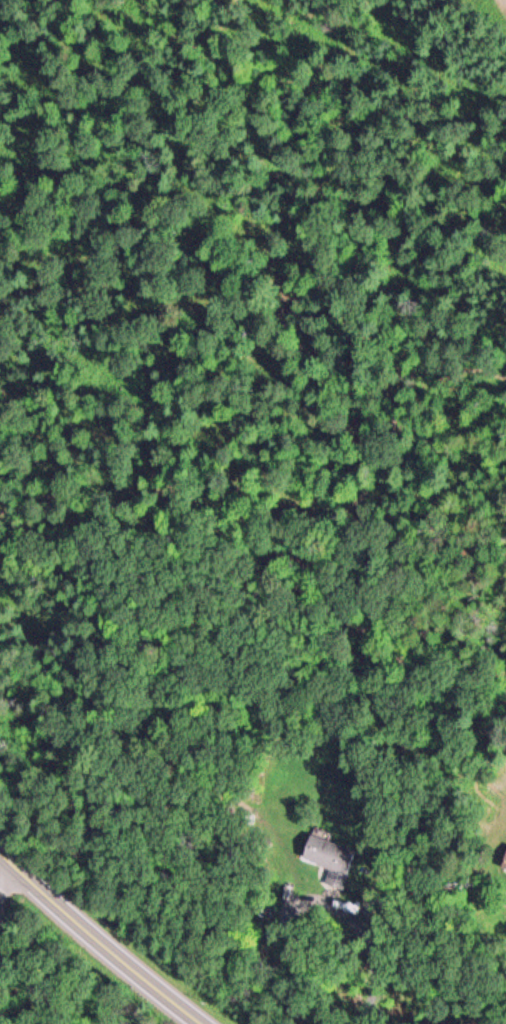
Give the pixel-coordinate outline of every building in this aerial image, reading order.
[(304,861),(349,876),(357,850),(312,836),(304,861)]
